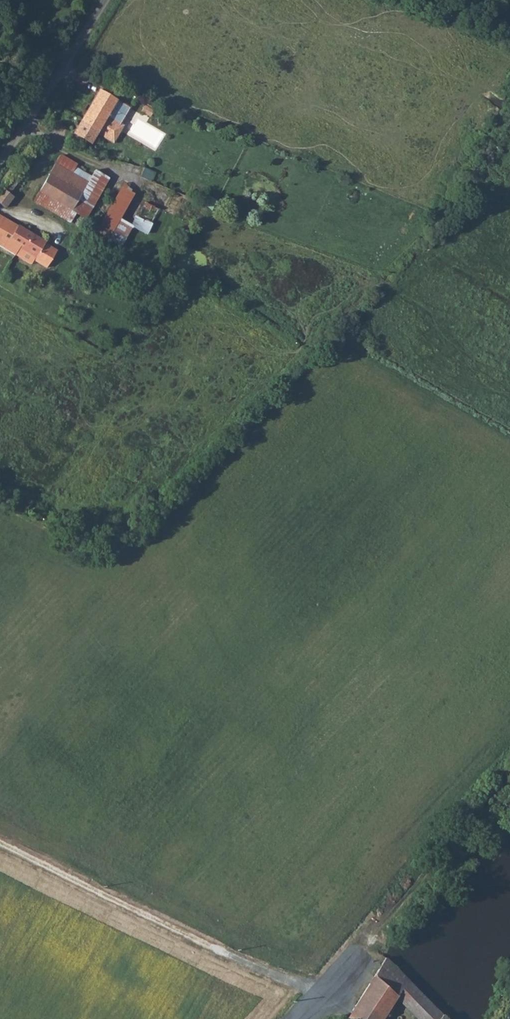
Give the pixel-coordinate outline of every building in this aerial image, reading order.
[(129,107),(98,89),(73,133),(91,143),(97,132),(106,116),(119,123),(129,107)] [(144,105),(141,111),(149,116),(152,110),(144,105)] [(119,123),(106,116),(97,132),(113,142),(122,125),(119,123)] [(58,159),(54,165),(69,174),(72,168),(58,159)] [(54,165),(39,191),(72,211),(81,195),(86,197),(91,201),(100,184),(72,168),(69,174),(54,165)] [(14,175),(5,187),(11,191),(19,179),(14,175)] [(98,233),(124,245),(133,226),(148,234),(154,223),(136,214),(132,223),(122,218),(136,190),(122,183),(98,233)] [(0,191),(0,204),(5,208),(12,197),(1,189),(0,191)] [(72,211),(39,191),(35,198),(78,223),(91,201),(86,197),(81,195),(72,211)] [(154,221),(160,205),(134,196),(131,204),(140,207),(138,215),(154,221)] [(22,249),(39,259),(43,261),(44,266),(49,269),(53,262),(59,252),(48,245),(49,245),(19,227),(15,226),(0,217),(0,236),(22,249)] [(18,254),(22,249),(0,236),(0,244),(18,254)] [(22,249),(18,254),(36,264),(37,261),(39,259),(22,249)] [(347,1018),(384,1018),(397,997),(418,1018),(447,1018),(385,957),(347,1018)]
